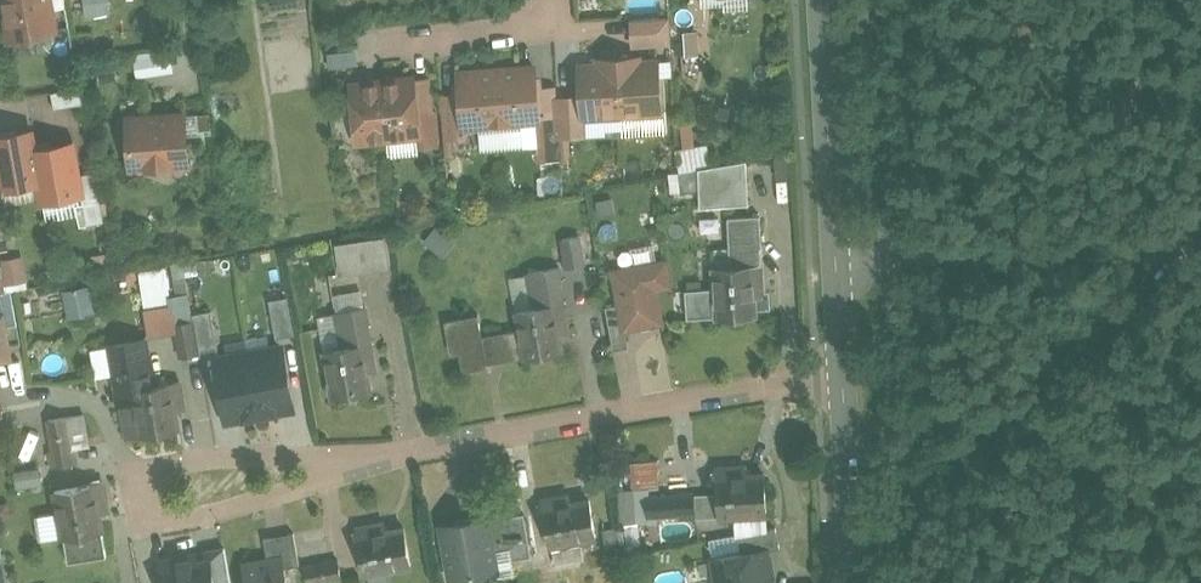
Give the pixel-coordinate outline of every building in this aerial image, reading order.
[(13,37),(57,29),(52,0),(7,0),(13,37)] [(672,42),(671,16),(659,16),(660,42),(672,42)] [(694,54),(695,29),(680,29),(679,54),(694,54)] [(167,72),(166,49),(129,51),(130,74),(167,72)] [(323,63),(355,61),(354,49),(322,51),(323,63)] [(659,60),(630,62),(630,56),(620,57),(623,116),(640,115),(643,111),(662,110),(659,60)] [(620,57),(600,58),(600,64),(581,65),(583,95),(584,114),(585,114),(602,113),(606,117),(623,116),(620,57)] [(536,66),(498,69),(502,127),(519,126),(525,118),(538,117),(540,117),(538,87),(536,66)] [(498,69),(460,72),(462,93),(464,123),(465,123),(479,122),(486,128),(502,127),(498,69)] [(415,76),(383,80),(389,137),(420,134),(421,133),(419,111),(416,79),(415,76)] [(429,77),(416,79),(419,111),(433,109),(429,77)] [(383,80),(353,83),(359,140),(389,137),(383,80)] [(82,86),(53,91),(56,108),(85,103),(82,86)] [(557,86),(538,87),(540,117),(538,117),(539,131),(560,129),(558,97),(557,86)] [(462,93),(442,95),(445,138),(466,136),(465,123),(464,123),(462,93)] [(583,95),(558,97),(560,129),(560,135),(586,134),(585,114),(584,114),(583,95)] [(433,109),(419,111),(421,133),(420,134),(422,145),(439,143),(435,109),(433,109)] [(187,113),(130,117),(133,167),(190,163),(187,113)] [(24,125),(23,116),(0,117),(0,127),(24,125)] [(0,135),(0,171),(3,187),(4,187),(41,180),(42,180),(36,149),(37,148),(34,129),(0,135)] [(37,148),(36,149),(42,180),(41,180),(44,199),(84,192),(75,141),(37,148)] [(747,160),(699,168),(701,207),(750,203),(747,160)] [(0,171),(0,216),(9,214),(4,187),(3,187),(0,171)] [(103,199),(86,202),(90,223),(107,220),(103,199)] [(760,214),(730,216),(732,246),(761,245),(762,245),(760,214)] [(431,224),(420,241),(440,254),(451,238),(431,224)] [(579,235),(563,238),(568,266),(584,263),(579,235)] [(386,236),(339,243),(343,272),(390,265),(386,236)] [(650,258),(648,245),(626,249),(628,261),(650,258)] [(732,266),(715,267),(716,287),(687,289),(689,316),(717,315),(718,316),(757,313),(757,307),(768,306),(767,291),(764,292),(761,245),(732,246),(731,246),(732,266)] [(25,283),(20,253),(0,257),(0,286),(25,283)] [(666,260),(615,270),(621,303),(626,328),(627,327),(662,320),(656,286),(670,284),(666,260)] [(162,266),(136,269),(139,303),(166,301),(162,266)] [(559,266),(529,271),(535,306),(518,309),(521,327),(526,355),(563,349),(560,331),(568,330),(560,283),(562,282),(559,266)] [(58,289),(64,317),(91,311),(84,283),(58,289)] [(169,320),(188,317),(183,291),(165,294),(169,320)] [(289,295),(271,298),(278,336),(296,333),(289,295)] [(141,334),(169,332),(167,303),(139,305),(141,334)] [(621,303),(607,305),(615,348),(631,346),(627,327),(626,328),(621,303)] [(367,306),(337,311),(344,346),(327,349),(335,396),(372,389),(369,371),(377,369),(368,322),(370,321),(367,306)] [(213,308),(195,312),(201,350),(220,347),(213,308)] [(521,327),(483,334),(480,313),(446,319),(451,343),(463,341),(464,348),(461,349),(465,370),(489,366),(488,361),(526,355),(521,327)] [(0,316),(0,347),(9,345),(3,316),(0,316)] [(195,319),(176,323),(182,356),(201,352),(195,319)] [(146,338),(113,344),(121,391),(136,389),(135,387),(155,384),(146,338)] [(105,374),(101,345),(86,347),(90,376),(105,374)] [(283,345),(251,351),(262,413),(294,407),(283,345)] [(251,351),(218,357),(230,419),(262,413),(251,351)] [(155,384),(135,387),(136,389),(138,405),(124,408),(129,436),(143,434),(143,435),(181,428),(178,410),(187,409),(182,379),(155,384)] [(68,415),(50,419),(56,450),(50,451),(53,466),(78,461),(76,447),(91,444),(85,413),(68,416),(68,415)] [(646,460),(620,462),(621,489),(648,487),(646,460)] [(748,465),(718,467),(719,492),(720,515),(768,513),(765,472),(748,473),(748,465)] [(105,481),(57,490),(65,536),(66,536),(104,529),(105,529),(102,512),(110,511),(105,481)] [(680,493),(648,495),(649,513),(681,512),(681,517),(696,517),(695,493),(695,491),(680,492),(680,493)] [(719,492),(695,493),(696,517),(720,515),(719,492)] [(591,498),(572,501),(571,493),(543,498),(551,544),(553,543),(582,538),(597,535),(591,498)] [(503,504),(485,507),(487,516),(488,516),(494,550),(510,547),(505,516),(503,504)] [(525,512),(505,516),(510,547),(513,559),(533,555),(525,512)] [(487,516),(444,524),(453,577),(497,569),(494,550),(488,516),(487,516)] [(386,522),(358,527),(366,572),(412,564),(406,526),(387,530),(386,522)] [(777,526),(739,533),(743,552),(767,547),(767,549),(781,546),(777,526)] [(104,529),(66,536),(71,561),(108,555),(104,529)] [(295,530),(266,536),(270,558),(285,556),(287,566),(301,563),(295,530)] [(582,538),(553,543),(557,562),(585,557),(582,538)] [(715,557),(720,582),(773,582),(767,549),(767,547),(743,552),(715,557)] [(193,562),(192,554),(163,559),(167,582),(214,582),(210,559),(193,562)] [(243,563),(247,582),(290,582),(287,566),(285,556),(270,558),(243,563)] [(339,558),(306,563),(309,582),(342,576),(339,558)]
